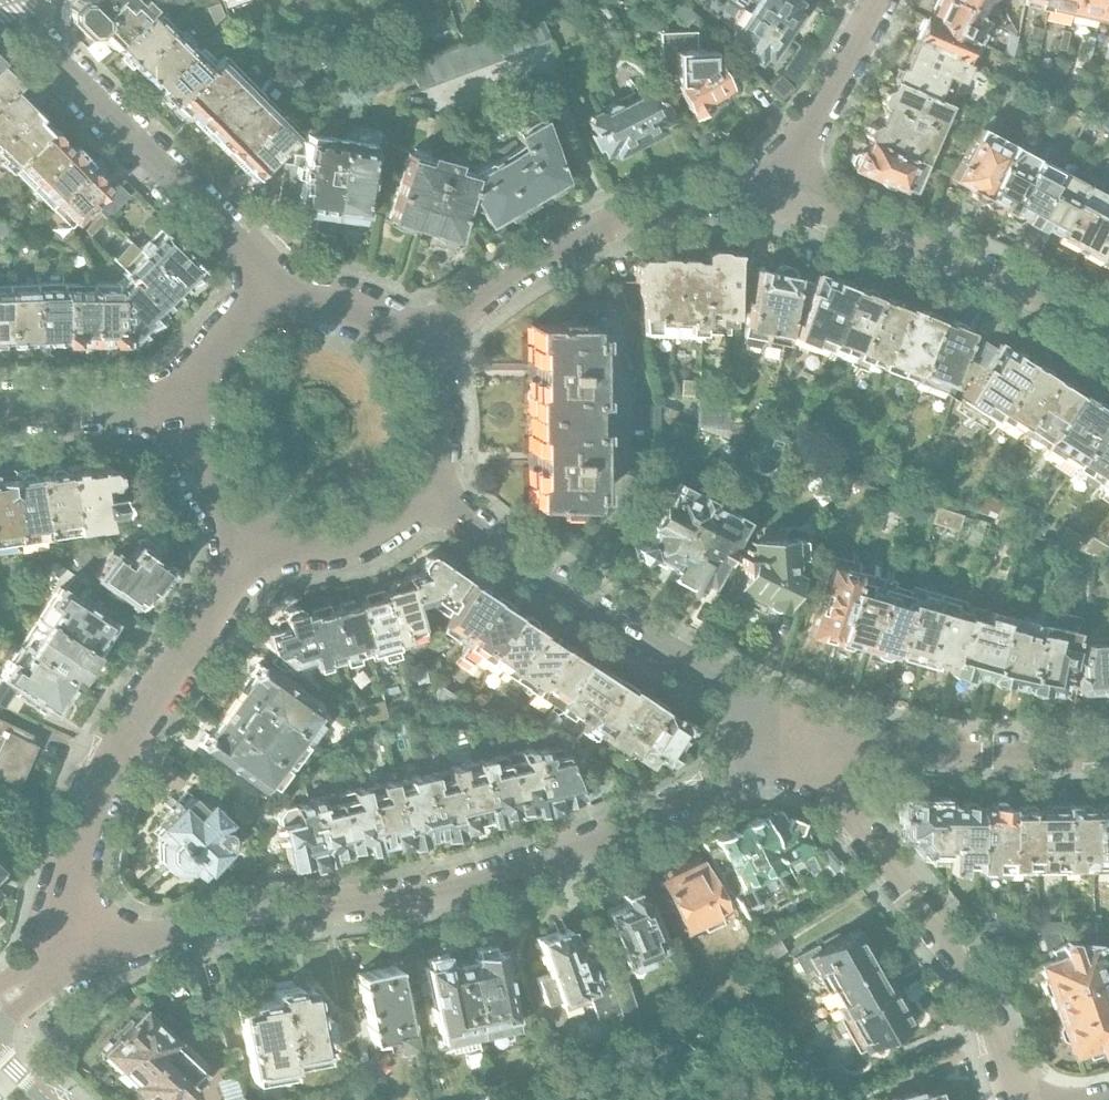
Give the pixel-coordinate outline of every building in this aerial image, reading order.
[(153,7),(146,0),(75,0),(68,7),(68,20),(85,37),(98,37),(108,47),(114,47),(153,7)] [(731,1),(787,39),(794,29),(790,26),(797,15),(792,11),(795,7),(793,0),(732,0),(731,1)] [(928,20),(974,40),(979,31),(976,29),(981,17),(976,15),(978,12),(955,0),(938,0),(934,8),(935,12),(931,19),(929,18),(928,20)] [(985,0),(955,0),(978,12),(983,1),(985,0)] [(1049,0),(1025,0),(1024,2),(1034,4),(1033,7),(1047,10),(1049,0)] [(1072,16),(1075,0),(1049,0),(1047,10),(1072,16)] [(1102,0),(1075,0),(1072,16),(1097,21),(1102,0)] [(1097,21),(1108,24),(1108,0),(1102,0),(1097,21)] [(780,49),(787,39),(731,1),(726,2),(720,10),(720,16),(717,20),(729,27),(729,28),(732,31),(729,36),(731,44),(740,50),(739,53),(751,60),(752,58),(753,58),(760,57),(763,53),(769,56),(776,46),(780,49)] [(223,15),(218,3),(207,7),(214,24),(223,15)] [(134,67),(173,27),(153,7),(114,47),(134,67)] [(521,24),(528,22),(523,9),(516,12),(521,24)] [(529,21),(537,45),(550,40),(541,17),(529,21)] [(964,63),(974,40),(928,20),(924,18),(913,41),(915,41),(964,63)] [(525,49),(537,45),(529,21),(528,22),(521,24),(516,26),(525,49)] [(1040,41),(1043,27),(1032,25),(1029,39),(1040,41)] [(516,26),(505,30),(514,54),(525,49),(516,26)] [(153,86),(192,46),(196,42),(184,30),(180,34),(173,27),(134,67),(141,74),(137,77),(149,89),(153,85),(153,86)] [(236,39),(232,28),(220,32),(224,43),(236,39)] [(514,54),(505,30),(495,33),(492,34),(502,58),(514,54)] [(1065,50),(1069,32),(1062,30),(1058,48),(1065,50)] [(492,34),(480,38),(489,63),(502,58),(492,34)] [(1090,56),(1094,37),(1087,35),(1083,54),(1090,56)] [(489,63),(480,38),(468,42),(478,68),(489,63)] [(893,77),(895,82),(935,101),(946,77),(962,84),(970,66),(964,63),(915,41),(903,67),(901,66),(897,68),(893,77)] [(466,72),(478,68),(468,42),(463,44),(457,46),(466,72)] [(174,103),(216,61),(203,48),(199,52),(192,46),(153,86),(173,105),(174,103)] [(457,46),(444,50),(454,77),(466,72),(457,46)] [(797,46),(780,73),(794,82),(811,56),(811,54),(798,46),(797,46)] [(394,66),(387,49),(386,49),(370,56),(378,73),(394,66)] [(444,50),(438,53),(432,55),(442,81),(454,77),(444,50)] [(732,97),(717,71),(716,54),(710,54),(710,50),(672,51),(672,81),(673,82),(667,87),(662,80),(656,84),(668,103),(681,96),(692,114),(713,101),(717,106),(732,97)] [(174,103),(193,122),(237,77),(231,71),(234,67),(221,55),(218,58),(216,61),(174,103)] [(432,55),(430,55),(420,58),(430,86),(442,81),(432,55)] [(430,86),(420,58),(409,62),(408,63),(418,90),(430,86)] [(12,87),(16,84),(14,82),(15,77),(9,71),(4,72),(0,68),(0,99),(12,87)] [(394,79),(390,70),(372,77),(377,87),(394,79)] [(193,122),(213,142),(261,94),(241,74),(237,77),(193,122)] [(378,91),(369,80),(359,88),(368,99),(378,91)] [(950,108),(935,101),(895,82),(892,90),(891,90),(885,92),(881,101),(884,107),(940,131),(950,108)] [(32,107),(12,87),(0,99),(0,139),(32,107)] [(619,107),(640,148),(652,141),(649,137),(661,130),(658,124),(663,122),(665,115),(664,114),(667,113),(659,97),(657,99),(652,90),(644,87),(635,91),(633,99),(619,107)] [(233,161),(282,113),(261,94),(213,142),(233,161)] [(1047,109),(1051,100),(1040,95),(1036,103),(1047,109)] [(988,110),(984,119),(985,119),(952,179),(968,188),(967,190),(968,191),(970,197),(977,201),(983,199),(1013,145),(988,131),(1003,100),(995,97),(988,110)] [(630,153),(640,148),(619,107),(616,102),(596,112),(597,114),(588,119),(586,125),(598,149),(601,147),(602,148),(608,150),(613,148),(616,154),(628,148),(630,153)] [(980,118),(984,119),(988,110),(979,105),(974,115),(979,117),(980,118)] [(49,129),(37,118),(40,115),(32,107),(0,139),(0,163),(8,172),(11,169),(49,129)] [(925,164),(940,131),(884,107),(885,108),(877,124),(875,123),(875,124),(869,126),(866,134),(868,140),(867,141),(868,141),(925,164)] [(282,113),(233,161),(253,181),(297,138),(301,133),(282,113)] [(470,175),(463,204),(478,208),(487,224),(562,179),(538,115),(532,119),(534,123),(513,135),(488,150),(492,157),(483,162),(486,166),(470,175)] [(1105,116),(1101,125),(1108,130),(1108,119),(1105,116)] [(30,188),(68,149),(62,143),(63,137),(55,129),(49,129),(11,169),(30,188)] [(297,206),(333,211),(340,141),(308,137),(306,145),(304,146),(303,159),(294,157),(293,167),(284,166),(280,201),(297,203),(297,206)] [(1056,232),(1085,183),(1088,175),(1074,168),(1087,145),(1076,139),(1068,155),(1060,170),(1030,224),(1039,229),(1041,225),(1056,232)] [(340,141),(333,211),(364,215),(372,153),(354,150),(354,143),(340,141)] [(913,189),(925,164),(868,141),(864,152),(859,150),(857,153),(853,155),(850,161),(852,166),(851,168),(882,182),(884,186),(890,189),(895,187),(902,190),(903,185),(913,189)] [(1007,212),(1037,158),(1013,145),(983,199),(983,200),(988,208),(989,209),(999,209),(999,208),(1007,212)] [(49,207),(88,169),(82,162),(82,156),(75,149),(68,149),(30,188),(49,207)] [(463,204),(470,175),(469,170),(465,169),(464,174),(451,171),(453,163),(426,156),(424,163),(411,159),(412,154),(407,152),(389,220),(453,238),(463,204)] [(949,175),(957,161),(947,156),(943,165),(937,162),(934,168),(949,175)] [(1024,221),(1030,224),(1060,170),(1037,158),(1007,212),(1008,218),(1017,223),(1024,221)] [(93,168),(88,169),(28,229),(62,243),(72,233),(70,227),(75,222),(108,188),(102,183),(103,177),(93,168)] [(1095,256),(1103,242),(1094,237),(1108,210),(1108,196),(1085,183),(1056,232),(1055,234),(1072,243),(1071,246),(1079,250),(1080,248),(1095,256)] [(1095,256),(1094,258),(1102,263),(1104,260),(1108,263),(1108,210),(1094,237),(1103,242),(1095,256)] [(165,221),(158,213),(151,220),(158,228),(165,221)] [(139,247),(180,290),(186,284),(193,284),(200,276),(201,270),(182,251),(182,245),(173,236),(167,236),(158,228),(139,247)] [(173,297),(180,290),(139,247),(120,266),(124,271),(164,311),(173,303),(173,297)] [(703,260),(699,318),(715,320),(714,325),(729,326),(734,254),(723,253),(719,251),(708,251),(704,253),(703,260)] [(667,337),(674,261),(670,258),(659,258),(655,260),(639,259),(634,264),(633,276),(638,276),(638,283),(617,282),(617,283),(626,312),(627,312),(636,312),(639,330),(644,331),(644,336),(667,337)] [(698,339),(699,318),(703,260),(698,259),(698,262),(693,262),(689,259),(678,259),(674,261),(667,337),(698,339)] [(118,342),(117,266),(90,266),(91,281),(91,282),(91,347),(105,347),(110,342),(118,342)] [(163,313),(164,311),(124,271),(120,266),(117,266),(118,342),(119,342),(133,342),(146,328),(152,329),(163,319),(163,313)] [(783,343),(795,277),(794,276),(795,273),(793,269),(789,267),(785,266),(780,267),(777,269),(776,273),(755,269),(744,327),(743,335),(744,344),(759,347),(762,339),(783,343)] [(827,348),(851,288),(852,287),(851,286),(849,281),(841,278),(835,280),(834,280),(834,281),(816,274),(812,284),(803,280),(797,297),(799,297),(796,305),(802,307),(791,338),(826,351),(827,348)] [(36,343),(35,277),(30,277),(30,283),(8,284),(8,344),(9,344),(14,348),(21,348),(25,343),(36,343)] [(63,342),(63,282),(62,283),(62,281),(40,283),(40,277),(35,277),(36,343),(63,342)] [(77,346),(91,347),(91,282),(63,282),(63,342),(73,342),(77,346)] [(8,344),(8,284),(0,284),(0,344),(8,344)] [(855,353),(877,298),(878,297),(877,297),(875,291),(867,288),(861,290),(860,290),(860,291),(851,288),(827,348),(841,353),(843,348),(855,353)] [(881,363),(903,308),(903,307),(902,307),(900,301),(892,298),(887,300),(886,300),(886,301),(877,298),(855,353),(852,362),(865,367),(868,358),(881,363)] [(919,314),(903,308),(881,363),(880,367),(898,375),(899,370),(916,377),(938,320),(938,319),(937,319),(935,315),(932,312),(927,311),(923,312),(921,313),(920,312),(919,314)] [(530,415),(597,415),(597,340),(596,333),(587,333),(587,324),(569,324),(569,319),(553,319),(553,325),(530,325),(530,346),(535,346),(535,395),(530,395),(530,415)] [(938,320),(916,377),(914,382),(927,387),(930,380),(945,385),(948,380),(955,378),(958,369),(955,362),(958,355),(960,356),(969,330),(966,329),(964,325),(960,323),(956,321),(952,322),(950,323),(946,321),(946,323),(938,320)] [(960,399),(992,420),(1029,363),(1030,362),(1029,362),(1028,356),(1021,351),(1015,353),(1014,352),(1013,353),(997,343),(991,351),(983,346),(973,361),(974,362),(968,372),(975,376),(960,399)] [(1020,431),(1019,430),(1052,378),(1053,378),(1052,377),(1051,371),(1044,367),(1038,368),(1037,367),(1037,368),(1029,363),(992,420),(1017,436),(1020,431)] [(1034,433),(1045,440),(1076,393),(1075,392),(1074,386),(1067,382),(1061,383),(1060,382),(1060,383),(1052,378),(1019,430),(1020,431),(1030,438),(1034,433)] [(715,395),(716,383),(702,382),(701,394),(715,395)] [(1041,445),(1073,466),(1107,414),(1108,412),(1107,411),(1106,407),(1103,403),(1099,402),(1094,401),(1093,402),(1092,401),(1090,403),(1076,393),(1045,440),(1041,445)] [(727,428),(729,397),(698,395),(695,426),(727,428)] [(676,416),(678,411),(659,405),(660,418),(676,416)] [(656,426),(656,406),(636,406),(636,426),(656,426)] [(1108,461),(1108,415),(1107,414),(1073,466),(1083,473),(1080,477),(1093,486),(1096,481),(1108,461)] [(598,496),(597,415),(530,415),(530,435),(535,435),(536,485),(531,485),(531,506),(555,505),(555,511),(570,511),(570,506),(588,505),(588,497),(598,496)] [(676,436),(675,428),(662,429),(663,437),(676,436)] [(786,456),(792,438),(768,430),(762,448),(786,456)] [(313,444),(314,436),(306,435),(305,443),(313,444)] [(895,468),(902,451),(890,446),(883,463),(895,468)] [(876,481),(882,467),(865,461),(859,476),(876,481)] [(1096,481),(1108,489),(1108,461),(1096,481)] [(66,472),(75,530),(93,527),(93,528),(105,526),(103,514),(121,511),(119,496),(113,497),(111,486),(112,486),(116,482),(114,470),(109,467),(85,471),(85,470),(84,470),(83,464),(66,467),(66,472)] [(44,535),(75,530),(66,472),(64,472),(63,469),(59,466),(50,467),(47,472),(47,473),(36,475),(44,535)] [(46,546),(44,535),(36,475),(34,476),(33,474),(29,470),(20,472),(17,476),(17,478),(6,480),(15,550),(46,546)] [(15,550),(6,480),(0,480),(0,552),(15,550)] [(674,569),(709,504),(711,500),(678,481),(664,506),(660,504),(647,528),(650,530),(641,545),(634,547),(637,558),(649,554),(663,562),(663,563),(674,569)] [(885,490),(880,506),(904,514),(908,498),(885,490)] [(991,505),(975,495),(966,509),(985,515),(991,505)] [(709,504),(674,569),(697,582),(698,580),(708,585),(744,520),(729,512),(728,515),(709,504)] [(1029,533),(1037,520),(1039,517),(1040,516),(1026,507),(1015,524),(1029,533)] [(967,539),(972,520),(964,517),(958,536),(967,539)] [(1083,550),(1090,539),(1082,533),(1074,545),(1083,550)] [(55,561),(80,580),(97,592),(102,585),(110,591),(111,589),(135,606),(146,590),(151,594),(168,570),(151,558),(153,556),(152,550),(142,543),(137,543),(134,538),(111,551),(103,536),(101,534),(55,561)] [(1092,555),(1101,542),(1092,536),(1083,551),(1082,551),(1092,554),(1092,555)] [(791,582),(790,559),(804,558),(801,539),(750,543),(750,548),(746,548),(746,556),(741,557),(742,576),(737,586),(765,600),(765,601),(767,607),(773,610),(779,608),(791,582)] [(430,605),(449,618),(461,600),(458,598),(468,583),(469,582),(432,556),(426,557),(420,565),(421,571),(404,576),(405,578),(413,606),(415,605),(434,600),(430,605)] [(36,616),(91,652),(111,621),(76,598),(77,596),(71,592),(80,580),(55,561),(49,564),(57,577),(53,591),(36,616)] [(837,641),(857,570),(845,567),(843,572),(824,567),(813,604),(819,606),(811,634),(817,635),(819,639),(828,642),(832,639),(837,641)] [(856,646),(866,649),(882,587),(881,587),(884,578),(857,570),(837,641),(839,642),(840,647),(849,649),(854,646),(855,646),(856,646)] [(381,591),(400,657),(405,655),(402,647),(405,646),(404,641),(418,637),(422,636),(420,626),(415,605),(413,606),(405,578),(392,581),(389,587),(389,589),(381,591)] [(465,646),(494,600),(487,595),(488,594),(486,588),(478,583),(472,584),(461,600),(449,618),(442,630),(465,646)] [(893,657),(895,651),(911,596),(892,591),(882,587),(866,649),(875,651),(874,652),(878,658),(887,660),(893,657)] [(398,657),(400,657),(381,591),(381,589),(362,595),(364,600),(356,603),(370,654),(372,658),(381,655),(383,662),(398,658),(398,657)] [(915,667),(920,665),(938,600),(920,594),(919,599),(911,596),(895,651),(904,654),(902,659),(903,660),(906,665),(915,667)] [(482,669),(487,661),(517,616),(510,611),(513,606),(497,596),(494,600),(465,646),(459,656),(472,665),(473,663),(482,669)] [(344,662),(370,654),(356,603),(356,602),(350,599),(340,602),(337,607),(338,609),(329,611),(344,662)] [(940,664),(949,667),(964,612),(951,608),(953,604),(938,600),(920,665),(939,670),(940,664)] [(317,670),(344,662),(329,611),(328,605),(309,610),(310,614),(302,616),(313,659),(314,659),(317,670)] [(988,678),(1003,615),(965,606),(964,612),(949,667),(948,672),(949,672),(952,676),(956,678),(960,679),(965,677),(967,677),(967,676),(976,678),(980,676),(988,678)] [(313,659),(302,616),(301,610),(295,607),(285,610),(282,616),(283,619),(277,621),(275,625),(276,629),(264,632),(270,651),(275,654),(270,661),(278,668),(281,669),(313,659)] [(1037,624),(1025,688),(1024,688),(1026,689),(1029,692),(1033,694),(1038,694),(1042,692),(1043,692),(1044,692),(1044,691),(1056,693),(1060,690),(1070,692),(1075,660),(1071,659),(1077,617),(1040,610),(1037,624)] [(511,678),(540,631),(532,627),(533,625),(532,619),(523,614),(517,615),(517,616),(487,661),(488,662),(489,661),(501,669),(500,670),(511,678)] [(1037,624),(1003,615),(988,678),(988,679),(989,680),(992,683),(996,685),(1000,685),(1004,684),(1005,684),(1025,688),(1037,624)] [(72,681),(91,652),(36,616),(17,645),(72,681)] [(534,692),(562,648),(554,643),(558,638),(542,628),(540,631),(511,678),(523,686),(522,686),(534,693),(534,692)] [(1108,695),(1108,640),(1082,640),(1079,663),(1080,675),(1078,675),(1076,688),(1080,692),(1081,692),(1099,691),(1102,695),(1108,695)] [(563,645),(562,648),(534,692),(557,708),(560,704),(586,663),(578,658),(579,656),(578,650),(569,644),(563,645)] [(17,645),(0,671),(0,705),(15,712),(22,700),(36,709),(39,704),(52,712),(72,681),(17,645)] [(440,666),(437,653),(426,656),(429,668),(440,666)] [(586,663),(560,704),(564,708),(561,712),(572,720),(576,715),(587,723),(617,678),(602,668),(600,672),(586,663)] [(241,691),(306,739),(318,723),(310,717),(318,707),(258,664),(250,675),(252,676),(241,691)] [(598,735),(608,741),(639,694),(631,688),(632,687),(617,677),(587,723),(582,731),(595,740),(598,735)] [(462,700),(439,685),(435,692),(438,707),(455,710),(462,700)] [(306,739),(241,691),(219,721),(284,769),(285,768),(295,776),(303,770),(291,760),(306,739)] [(474,709),(479,701),(468,693),(462,701),(474,709)] [(639,694),(608,741),(619,748),(619,755),(625,758),(631,756),(646,765),(652,757),(661,763),(663,760),(667,762),(671,762),(676,755),(675,750),(671,747),(682,730),(683,730),(687,729),(689,725),(689,721),(685,719),(680,720),(680,721),(671,715),(670,715),(662,710),(663,709),(662,704),(653,698),(648,699),(639,694)] [(376,719),(372,705),(358,709),(362,722),(376,719)] [(503,712),(492,705),(485,716),(499,718),(503,712)] [(553,730),(560,718),(549,711),(539,726),(553,730)] [(421,728),(417,712),(407,715),(410,730),(421,728)] [(8,781),(18,785),(31,757),(29,757),(35,745),(27,741),(30,734),(0,720),(0,777),(8,781)] [(284,769),(219,721),(209,736),(207,735),(199,746),(259,788),(265,780),(273,785),(284,769)] [(532,753),(546,810),(546,811),(557,809),(557,808),(575,804),(578,800),(578,799),(581,798),(577,787),(571,772),(579,769),(571,749),(566,757),(563,748),(543,753),(542,750),(532,753)] [(528,750),(505,755),(518,816),(546,810),(532,753),(528,754),(528,750)] [(518,816),(505,755),(477,762),(490,823),(518,816)] [(462,829),(490,823),(477,762),(448,769),(462,829)] [(462,829),(448,769),(446,769),(446,773),(421,779),(434,837),(444,835),(448,837),(458,835),(461,831),(460,830),(462,829)] [(608,788),(587,775),(581,784),(588,800),(605,792),(608,788)] [(424,839),(434,837),(421,779),(391,786),(406,842),(407,842),(407,844),(411,846),(422,843),(424,840),(424,839)] [(378,849),(406,842),(391,786),(390,782),(363,788),(378,849)] [(349,856),(335,794),(318,798),(315,786),(305,788),(308,800),(322,862),(349,856)] [(378,849),(363,788),(335,794),(349,856),(378,849)] [(236,839),(227,831),(224,829),(220,828),(227,822),(206,802),(201,806),(191,796),(181,806),(179,805),(159,826),(173,839),(167,846),(168,853),(160,862),(171,873),(179,864),(186,864),(192,857),(206,871),(236,839)] [(322,862),(308,800),(307,801),(307,803),(292,807),(292,813),(277,816),(279,826),(275,833),(278,846),(285,851),(288,866),(290,866),(290,867),(294,870),(310,866),(323,863),(322,862)] [(924,854),(949,854),(950,807),(950,806),(948,806),(949,805),(945,801),(936,801),(932,805),(932,806),(927,805),(927,804),(905,804),(901,808),(901,816),(899,816),(899,819),(906,819),(905,824),(908,824),(907,835),(912,835),(912,840),(924,854)] [(950,807),(949,854),(950,854),(949,873),(961,873),(961,867),(978,868),(979,807),(977,807),(977,806),(973,802),(964,802),(960,806),(960,807),(950,807)] [(989,807),(979,807),(978,868),(978,870),(1008,871),(1009,809),(1009,808),(1004,803),(995,802),(989,807)] [(1062,804),(1063,867),(1064,867),(1064,873),(1078,872),(1078,866),(1092,866),(1090,807),(1086,803),(1062,804)] [(1102,803),(1098,807),(1090,807),(1092,866),(1092,872),(1106,871),(1106,866),(1108,866),(1108,803),(1102,803)] [(1009,809),(1008,871),(1008,872),(1021,873),(1022,867),(1035,867),(1036,867),(1037,867),(1036,809),(1036,808),(1032,804),(1022,804),(1018,808),(1018,809),(1009,809)] [(1036,809),(1037,867),(1036,867),(1036,873),(1050,873),(1050,867),(1063,867),(1062,804),(1048,804),(1045,808),(1045,809),(1036,809)] [(708,857),(725,892),(731,890),(743,916),(754,911),(759,912),(764,911),(767,908),(770,904),(787,896),(776,873),(777,870),(786,866),(796,885),(823,871),(814,852),(802,826),(803,822),(787,817),(786,820),(782,811),(764,820),(756,817),(744,823),(742,830),(734,834),(732,829),(702,843),(708,857)] [(662,879),(659,881),(661,887),(672,909),(681,927),(700,917),(705,927),(705,928),(706,929),(707,929),(708,930),(709,930),(710,930),(711,930),(713,929),(714,929),(714,928),(715,926),(716,925),(716,924),(715,923),(715,922),(719,920),(715,911),(721,908),(696,855),(659,873),(662,879)] [(659,937),(644,900),(638,902),(633,890),(621,894),(625,904),(606,911),(625,959),(626,959),(629,967),(660,955),(657,949),(659,948),(655,939),(659,937)] [(971,919),(975,903),(960,905),(971,919)] [(1036,940),(1035,921),(1020,921),(1021,941),(1036,940)] [(1094,921),(1065,923),(1066,936),(1066,940),(1074,941),(1076,944),(1084,942),(1095,942),(1094,921)] [(1065,922),(1036,922),(1037,940),(1056,930),(1063,943),(1066,940),(1066,936),(1065,923),(1065,922)] [(1005,940),(1006,923),(981,934),(990,946),(1005,940)] [(620,1011),(612,986),(611,981),(600,985),(596,974),(591,975),(578,940),(572,942),(568,929),(557,933),(557,932),(537,939),(548,974),(535,978),(544,1003),(556,999),(557,1001),(561,1000),(563,1006),(581,999),(579,992),(587,989),(598,1020),(620,1011)] [(824,993),(874,964),(863,945),(865,944),(857,931),(856,932),(854,930),(835,941),(832,936),(794,958),(803,973),(809,970),(813,977),(815,976),(824,993)] [(1037,940),(1030,944),(1031,945),(1036,957),(1050,949),(1053,959),(1039,964),(1044,979),(1041,985),(1045,994),(1051,997),(1108,977),(1108,974),(1102,959),(1103,958),(1105,954),(1102,945),(1098,943),(1095,942),(1084,942),(1076,944),(1074,941),(1066,940),(1063,943),(1056,930),(1037,940)] [(762,964),(784,950),(777,938),(754,952),(762,964)] [(462,963),(479,1035),(515,1027),(514,1023),(512,1014),(514,1014),(499,953),(494,953),(493,945),(475,949),(477,957),(473,958),(474,961),(462,963)] [(443,1042),(479,1035),(462,963),(451,966),(450,963),(446,964),(444,955),(427,959),(429,967),(425,968),(441,1032),(443,1042)] [(824,993),(840,1020),(892,992),(890,989),(889,990),(882,979),(884,978),(876,964),(875,965),(874,964),(824,993)] [(352,1020),(357,1046),(359,1057),(364,1082),(380,1078),(375,1057),(367,1059),(365,1045),(370,1044),(369,1040),(387,1037),(389,1035),(404,1032),(406,1029),(415,1028),(407,993),(398,995),(396,987),(403,986),(401,978),(397,979),(394,966),(356,974),(358,981),(356,981),(358,989),(359,989),(365,1017),(352,1020)] [(1051,997),(1051,998),(1060,1024),(1108,1007),(1108,978),(1108,977),(1051,997)] [(612,986),(620,1011),(623,1019),(638,1012),(627,981),(612,986)] [(277,1000),(290,1068),(324,1062),(323,1053),(335,1051),(333,1040),(342,1038),(339,1024),(329,1026),(327,1017),(317,1019),(311,989),(310,989),(300,991),(299,987),(273,992),(275,1001),(277,1000)] [(892,992),(840,1020),(859,1052),(876,1042),(877,1044),(891,1036),(890,1034),(897,1030),(898,1031),(907,1026),(906,1025),(909,1023),(899,1005),(901,1004),(893,991),(892,992)] [(290,1068),(277,1000),(275,1001),(250,1005),(251,1009),(240,1011),(239,1011),(253,1083),(291,1076),(290,1068)] [(1058,1030),(1061,1039),(1067,1042),(1072,1056),(1086,1051),(1089,1059),(1108,1052),(1108,1049),(1108,1048),(1108,1007),(1060,1024),(1058,1030)] [(134,1085),(175,1041),(144,1012),(132,1024),(129,1021),(120,1030),(121,1031),(115,1037),(118,1039),(105,1053),(122,1068),(119,1072),(134,1085)] [(357,1046),(352,1020),(351,1012),(338,1015),(339,1024),(342,1038),(343,1038),(345,1049),(357,1046)] [(827,1025),(824,1018),(814,1024),(818,1030),(827,1025)] [(561,1045),(557,1032),(543,1036),(547,1049),(561,1045)] [(134,1085),(149,1099),(178,1099),(183,1095),(185,1095),(193,1086),(190,1083),(201,1072),(185,1057),(188,1053),(175,1041),(134,1085)] [(241,1057),(238,1047),(229,1050),(232,1060),(241,1057)] [(488,1081),(484,1065),(476,1067),(480,1083),(488,1081)] [(489,1087),(471,1090),(473,1099),(491,1099),(489,1087)]
